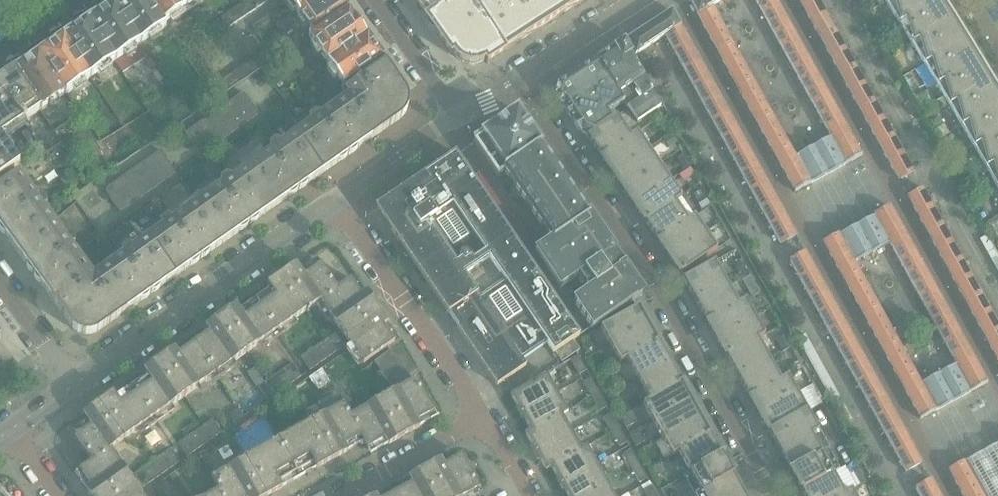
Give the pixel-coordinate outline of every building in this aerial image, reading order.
[(150,0),(118,0),(117,1),(145,44),(160,33),(162,36),(167,33),(165,29),(168,27),(166,24),(150,0)] [(182,0),(150,0),(166,24),(188,9),(182,0)] [(188,9),(202,0),(182,0),(188,9)] [(252,0),(248,0),(246,1),(252,11),(257,8),(252,0)] [(323,0),(288,0),(293,7),(299,17),(323,0)] [(349,13),(348,11),(349,11),(341,0),(323,0),(299,17),(312,35),(314,38),(349,13)] [(427,16),(449,0),(416,0),(427,16)] [(473,1),(472,0),(449,0),(427,16),(424,18),(450,55),(453,54),(456,58),(460,61),(490,40),(496,36),(477,7),(473,1)] [(531,0),(474,0),(473,1),(477,7),(496,36),(490,40),(499,55),(506,51),(504,48),(529,32),(539,28),(546,24),(531,0)] [(546,24),(549,22),(557,15),(561,11),(571,5),(582,1),(583,0),(531,0),(546,24)] [(712,6),(719,2),(718,0),(689,0),(697,15),(712,6)] [(775,0),(770,0),(759,6),(758,7),(767,22),(766,22),(768,25),(784,15),(775,0)] [(827,16),(819,0),(814,0),(802,7),(812,25),(827,16)] [(996,87),(972,48),(945,4),(942,0),(884,0),(932,76),(958,120),(982,161),(997,189),(997,91),(996,87)] [(145,44),(117,1),(90,19),(110,48),(119,61),(145,44)] [(252,11),(246,1),(241,5),(247,14),(252,11)] [(277,17),(287,10),(283,4),(281,6),(273,11),(277,17)] [(247,14),(241,5),(236,8),(242,18),(247,14)] [(723,26),(712,6),(697,15),(707,33),(722,26),(723,26)] [(242,18),(236,8),(231,11),(237,21),(242,18)] [(237,21),(231,11),(226,15),(232,24),(237,21)] [(266,24),(277,17),(273,11),(262,19),(266,24)] [(680,26),(672,11),(649,25),(658,40),(665,35),(680,26)] [(325,63),(366,36),(354,19),(349,13),(314,38),(312,35),(303,41),(306,46),(311,43),(316,50),(325,63)] [(232,24),(226,15),(221,18),(227,27),(232,24)] [(794,33),(784,15),(768,25),(773,34),(777,42),(794,33)] [(821,41),(837,32),(827,16),(812,25),(821,41)] [(119,61),(110,48),(90,19),(66,35),(94,78),(109,68),(117,79),(124,75),(116,64),(116,65),(115,64),(119,61)] [(256,31),(266,24),(262,19),(252,26),(256,31)] [(646,48),(658,40),(649,25),(624,42),(633,57),(646,48)] [(690,45),(680,26),(665,35),(675,53),(690,45)] [(723,26),(722,26),(707,33),(717,51),(723,48),(733,44),(723,26)] [(830,58),(846,49),(837,32),(821,41),(830,58)] [(803,50),(794,33),(777,42),(787,60),(803,50)] [(94,78),(66,35),(38,55),(66,97),(94,78)] [(343,87),(383,59),(383,58),(382,58),(366,36),(325,63),(343,87)] [(499,55),(490,40),(460,61),(461,62),(467,64),(473,64),(479,63),(485,61),(487,64),(499,55)] [(641,72),(633,57),(624,42),(615,48),(614,48),(596,60),(623,101),(627,107),(637,122),(661,106),(659,103),(650,88),(641,72)] [(742,61),(733,44),(723,48),(717,51),(727,70),(742,61)] [(690,45),(675,53),(684,69),(699,61),(690,45)] [(189,61),(199,54),(195,49),(185,56),(189,61)] [(275,59),(268,49),(263,53),(270,63),(275,60),(275,59)] [(840,76),(856,67),(846,49),(830,58),(840,76)] [(812,67),(803,50),(787,60),(795,76),(812,67)] [(270,63),(263,53),(258,56),(265,66),(270,63)] [(192,66),(202,59),(199,54),(189,61),(192,66)] [(66,97),(38,55),(13,72),(14,74),(41,114),(66,97)] [(265,66),(258,56),(253,59),(260,70),(261,69),(265,66)] [(195,71),(206,64),(202,59),(192,66),(195,71)] [(260,70),(253,59),(248,63),(255,73),(260,70)] [(623,101),(596,60),(574,74),(558,85),(556,95),(583,137),(584,138),(617,115),(617,114),(613,108),(623,101)] [(693,87),(709,78),(699,61),(684,69),(693,87)] [(752,79),(742,61),(727,70),(737,88),(752,79)] [(255,73),(248,63),(243,66),(250,76),(255,73)] [(400,119),(404,115),(407,110),(408,105),(408,99),(406,93),(405,91),(386,63),(344,91),(347,96),(321,114),(320,114),(319,114),(314,107),(300,116),(306,124),(294,133),(322,173),(400,119)] [(199,76),(209,69),(206,64),(195,71),(199,76)] [(250,76),(243,66),(238,70),(245,80),(250,76)] [(823,85),(812,67),(795,76),(806,95),(823,85)] [(850,93),(865,85),(856,67),(840,76),(850,93)] [(202,81),(213,74),(209,69),(199,76),(202,81)] [(245,80),(238,70),(233,73),(240,83),(245,80)] [(240,83),(233,73),(228,76),(235,87),(240,83)] [(24,125),(41,114),(14,74),(0,83),(0,187),(20,172),(17,167),(19,166),(1,141),(24,125)] [(206,86),(216,79),(213,74),(202,81),(206,86)] [(235,87),(228,76),(223,80),(230,90),(235,87)] [(718,96),(709,78),(693,87),(703,104),(718,96)] [(761,95),(752,79),(737,88),(746,104),(761,95)] [(230,90),(223,80),(218,83),(225,94),(230,90)] [(225,94),(218,83),(213,87),(220,97),(225,94)] [(832,102),(823,85),(806,95),(810,103),(815,112),(832,102)] [(859,110),(875,102),(865,85),(850,93),(859,110)] [(220,97),(213,87),(208,90),(215,100),(220,97)] [(251,103),(245,95),(244,94),(243,94),(241,94),(240,94),(238,96),(237,97),(245,108),(251,103)] [(772,114),(761,95),(746,104),(756,122),(772,114)] [(729,114),(718,96),(703,104),(713,123),(729,114)] [(245,108),(237,97),(230,101),(238,113),(245,108)] [(238,113),(230,101),(223,106),(231,117),(238,113)] [(842,120),(832,102),(815,112),(823,127),(824,129),(842,120)] [(869,128),(885,120),(875,102),(859,110),(869,128)] [(257,111),(251,103),(245,108),(253,119),(256,117),(257,116),(257,114),(258,113),(257,112),(257,111)] [(231,117),(223,106),(217,110),(225,122),(231,117)] [(253,119),(245,108),(238,113),(246,124),(253,119)] [(225,122),(217,110),(210,115),(218,126),(225,122)] [(612,251),(588,216),(587,217),(551,163),(539,146),(540,146),(531,133),(533,130),(533,126),(532,123),(529,121),(526,120),(523,121),(516,111),(482,135),(483,136),(473,142),(496,177),(505,172),(551,240),(527,257),(502,274),(516,296),(527,311),(529,315),(547,302),(546,300),(561,289),(571,304),(572,303),(590,329),(641,294),(623,268),(622,268),(611,252),(612,251)] [(246,124),(238,113),(231,117),(239,129),(246,124)] [(738,131),(729,114),(713,123),(722,139),(738,131)] [(781,130),(772,114),(756,122),(765,138),(781,130)] [(218,126),(210,115),(204,120),(212,131),(218,126)] [(667,128),(660,116),(653,120),(660,132),(667,128)] [(239,129),(231,117),(225,122),(233,133),(239,129)] [(601,157),(631,137),(630,136),(617,117),(587,137),(601,157)] [(212,131),(204,120),(197,124),(202,131),(205,136),(212,131)] [(862,156),(842,120),(824,129),(826,132),(830,138),(795,156),(791,149),(775,157),(794,192),(862,156)] [(879,146),(894,137),(885,120),(869,128),(879,146)] [(233,133),(225,122),(218,126),(226,138),(233,133)] [(189,140),(202,131),(197,124),(184,134),(189,140)] [(226,138),(218,126),(212,131),(219,142),(226,138)] [(791,149),(781,130),(765,138),(775,157),(791,149)] [(194,148),(207,139),(205,136),(202,131),(189,140),(194,148)] [(219,142),(212,131),(205,136),(207,139),(213,147),(219,142)] [(731,156),(747,147),(738,131),(722,139),(731,156)] [(612,173),(648,149),(637,132),(630,136),(631,137),(601,157),(612,173)] [(322,173),(294,133),(281,142),(280,141),(276,140),(273,141),(271,143),(270,146),(270,150),(245,167),(273,208),(322,173)] [(671,134),(663,139),(669,148),(677,143),(671,134)] [(888,163),(904,155),(894,137),(879,146),(888,163)] [(200,156),(213,147),(207,139),(194,148),(200,156)] [(757,166),(747,147),(731,156),(742,175),(757,166)] [(623,189),(659,165),(648,149),(612,173),(623,189)] [(168,162),(160,151),(153,156),(161,167),(168,162)] [(527,257),(480,189),(455,153),(447,159),(375,208),(398,241),(399,241),(447,312),(446,312),(448,314),(493,283),(506,302),(516,296),(502,274),(527,257)] [(682,155),(676,158),(683,170),(689,166),(682,155)] [(898,180),(913,171),(904,155),(888,163),(898,180)] [(161,167),(153,156),(146,160),(154,172),(161,167)] [(154,172),(146,160),(139,165),(147,177),(154,172)] [(176,173),(168,162),(161,167),(169,178),(176,173)] [(147,177),(139,165),(132,170),(140,181),(147,177)] [(634,205),(670,180),(659,165),(623,189),(634,205)] [(767,183),(757,166),(742,175),(751,192),(767,183)] [(169,178),(161,167),(154,172),(162,183),(169,178)] [(273,208),(245,167),(232,177),(230,176),(226,175),(223,176),(221,178),(220,181),(221,184),(196,202),(224,242),(273,208)] [(694,173),(690,167),(679,175),(683,181),(694,173)] [(140,181),(132,170),(126,175),(133,186),(140,181)] [(48,211),(46,208),(47,206),(48,204),(47,201),(44,197),(43,197),(41,196),(38,197),(20,172),(0,187),(0,230),(15,251),(56,221),(48,211)] [(162,183),(154,172),(147,177),(155,188),(162,183)] [(133,186),(126,175),(119,180),(127,191),(133,186)] [(155,188),(147,177),(140,181),(148,193),(155,188)] [(127,191),(119,180),(112,184),(120,196),(127,191)] [(675,202),(681,197),(670,180),(634,205),(645,221),(674,201),(675,202)] [(148,193),(140,181),(133,186),(142,198),(148,193)] [(777,201),(767,183),(751,192),(761,210),(777,201)] [(120,196),(112,184),(107,187),(107,188),(106,189),(106,191),(105,192),(106,193),(107,194),(112,202),(120,196)] [(142,198),(133,186),(127,191),(135,202),(142,198)] [(918,217),(933,208),(923,190),(908,199),(918,217)] [(135,202),(127,191),(120,196),(128,207),(135,202)] [(703,194),(694,199),(702,210),(710,204),(703,194)] [(128,207),(120,196),(112,202),(117,210),(118,210),(119,211),(120,211),(122,211),(124,210),(128,207)] [(658,241),(688,221),(687,220),(675,202),(674,201),(645,221),(658,241)] [(770,226),(786,217),(777,201),(761,210),(770,226)] [(224,242),(196,202),(173,218),(171,217),(168,217),(165,218),(162,220),(162,223),(162,226),(148,236),(175,277),(224,242)] [(854,261),(888,242),(894,252),(910,243),(890,207),(823,243),(843,279),(859,270),(854,261)] [(927,234),(943,225),(933,208),(918,217),(927,234)] [(669,257),(705,232),(694,216),(687,220),(688,221),(658,241),(669,257)] [(795,235),(791,227),(786,217),(770,226),(780,244),(795,235)] [(84,335),(94,275),(74,246),(73,245),(74,244),(75,242),(74,239),(72,236),(71,235),(68,234),(66,235),(56,221),(15,251),(70,326),(72,329),(77,332),(82,334),(84,335)] [(937,251),(952,242),(943,225),(927,234),(937,251)] [(680,274),(717,249),(705,232),(669,257),(680,274)] [(98,331),(173,278),(175,277),(148,236),(133,247),(133,246),(130,245),(127,245),(125,246),(123,248),(122,251),(123,254),(122,255),(94,275),(84,335),(88,335),(93,334),(98,331)] [(946,268),(962,260),(952,242),(937,251),(946,268)] [(919,260),(910,243),(894,252),(903,269),(919,260)] [(805,253),(790,261),(800,280),(815,272),(805,253)] [(277,333),(319,303),(338,289),(337,288),(320,263),(317,259),(300,271),(296,264),(266,284),(270,290),(254,301),(277,333)] [(741,259),(733,264),(739,276),(747,271),(741,259)] [(929,278),(919,260),(903,269),(912,287),(929,278)] [(956,285),(971,277),(962,260),(946,268),(956,285)] [(726,281),(714,261),(683,279),(694,299),(726,281)] [(869,288),(860,272),(859,270),(843,279),(853,297),(869,288)] [(825,288),(815,272),(800,280),(809,297),(825,288)] [(750,276),(742,280),(751,297),(759,293),(750,276)] [(965,303),(981,294),(971,277),(956,285),(965,303)] [(922,303),(938,294),(929,278),(912,287),(922,303)] [(388,321),(367,292),(362,295),(350,279),(337,288),(338,289),(319,303),(363,364),(387,346),(394,341),(382,325),(388,321)] [(737,301),(726,281),(694,299),(706,320),(737,302),(737,301)] [(835,307),(825,288),(809,297),(819,315),(835,307)] [(878,305),(869,288),(853,297),(862,314),(878,305)] [(948,312),(938,294),(922,303),(931,321),(948,312)] [(975,320),(990,312),(981,294),(965,303),(975,320)] [(715,337),(754,315),(744,297),(737,301),(737,302),(706,320),(715,337)] [(216,376),(276,333),(277,333),(254,301),(238,312),(235,307),(206,327),(209,332),(193,343),(216,376)] [(871,331),(888,322),(878,305),(862,314),(871,331)] [(609,343),(647,321),(638,306),(600,327),(609,343)] [(844,323),(835,307),(819,315),(828,331),(844,323)] [(957,329),(948,312),(931,321),(941,338),(957,329)] [(997,330),(997,326),(990,312),(975,320),(985,338),(997,330)] [(756,337),(763,333),(754,315),(715,337),(725,354),(756,336),(756,337)] [(516,372),(480,320),(469,327),(466,321),(457,327),(496,386),(516,372)] [(625,356),(656,338),(647,321),(609,343),(619,360),(626,356),(625,356)] [(898,340),(888,322),(871,331),(881,349),(898,340)] [(853,340),(844,323),(828,331),(838,349),(853,340)] [(967,347),(957,329),(941,338),(950,356),(967,347)] [(997,353),(997,330),(985,338),(994,355),(997,353)] [(344,347),(334,334),(327,338),(337,352),(344,347)] [(783,335),(775,340),(782,352),(790,347),(783,335)] [(591,336),(584,340),(588,348),(596,345),(591,336)] [(768,357),(756,337),(756,336),(725,354),(737,375),(768,357)] [(337,352),(327,338),(327,339),(320,343),(330,357),(337,352)] [(668,359),(656,338),(625,356),(626,356),(637,377),(668,359)] [(580,351),(573,340),(555,352),(562,364),(580,351)] [(853,340),(838,349),(848,367),(863,358),(853,340)] [(891,367),(907,358),(898,340),(881,349),(891,367)] [(155,419),(216,376),(193,343),(177,355),(173,350),(144,371),(148,376),(132,387),(155,419)] [(330,357),(320,343),(313,348),(323,362),(330,357)] [(920,419),(970,392),(987,383),(967,347),(950,356),(960,373),(926,391),(917,375),(901,384),(920,419)] [(323,362),(313,348),(312,349),(306,353),(316,367),(321,363),(323,362)] [(390,350),(374,363),(394,391),(412,380),(390,350)] [(316,367),(306,353),(299,358),(309,372),(316,367)] [(586,371),(578,356),(570,360),(578,376),(586,371)] [(779,377),(768,357),(737,375),(748,396),(780,378),(779,377)] [(857,384),(872,375),(873,375),(863,358),(848,367),(857,384)] [(917,375),(907,358),(891,367),(901,384),(917,375)] [(680,380),(668,359),(637,377),(648,397),(649,398),(680,380)] [(797,362),(790,366),(794,373),(801,369),(797,362)] [(301,377),(291,364),(285,369),(294,382),(301,377)] [(603,364),(595,368),(598,373),(606,369),(603,364)] [(294,382),(285,369),(278,374),(287,387),(294,382)] [(607,371),(598,376),(603,385),(612,380),(607,371)] [(521,414),(557,393),(547,373),(510,394),(521,414)] [(758,413),(796,391),(786,373),(779,377),(780,378),(748,396),(758,413)] [(287,387),(278,374),(271,378),(280,392),(287,387)] [(873,375),(872,375),(857,384),(867,401),(882,393),(873,375)] [(280,392),(271,378),(265,382),(264,383),(273,397),(274,396),(280,392)] [(415,378),(412,380),(394,391),(350,415),(361,437),(360,437),(367,449),(385,439),(388,445),(419,427),(416,422),(434,412),(415,378)] [(599,393),(590,378),(582,383),(591,398),(599,393)] [(651,419),(689,397),(680,380),(649,398),(648,397),(641,401),(651,419)] [(273,397),(264,383),(257,388),(267,402),(273,397)] [(112,450),(154,420),(155,419),(132,387),(116,398),(112,393),(83,413),(91,425),(74,436),(91,461),(93,463),(112,450)] [(779,424),(806,409),(796,391),(758,413),(767,429),(779,423),(779,424)] [(616,392),(608,396),(613,404),(620,400),(616,392)] [(568,412),(557,393),(521,414),(530,429),(561,412),(562,415),(568,412)] [(606,407),(599,393),(591,398),(598,412),(606,407)] [(892,410),(882,393),(867,401),(877,419),(892,410)] [(661,435),(699,414),(689,397),(651,419),(661,435)] [(361,437),(350,415),(343,404),(314,420),(310,413),(306,415),(310,422),(277,440),(296,473),(313,464),(316,469),(347,452),(344,446),(360,437),(361,437)] [(832,472),(810,433),(817,429),(806,409),(779,424),(779,423),(767,429),(801,491),(813,484),(812,483),(832,472)] [(902,428),(892,410),(877,419),(886,436),(902,428)] [(571,432),(562,415),(561,412),(530,429),(524,433),(535,452),(571,432)] [(618,428),(610,414),(602,419),(610,433),(618,428)] [(677,448),(708,431),(699,414),(661,435),(670,453),(677,449),(677,448)] [(636,429),(629,417),(621,421),(628,433),(636,429)] [(222,433),(212,420),(205,425),(215,438),(222,433)] [(215,438),(205,425),(203,426),(198,430),(208,443),(212,440),(215,438)] [(626,443),(618,428),(610,433),(619,448),(626,443)] [(912,446),(902,428),(886,436),(896,454),(912,446)] [(637,429),(629,434),(636,446),(644,442),(637,429)] [(208,443),(198,430),(191,435),(201,448),(208,443)] [(720,452),(708,431),(677,448),(677,449),(689,471),(709,460),(708,458),(720,452)] [(545,470),(551,467),(582,450),(581,448),(571,432),(535,452),(545,470)] [(201,448),(191,435),(184,440),(194,453),(201,448)] [(194,453),(184,440),(177,445),(187,458),(194,453)] [(279,483),(296,473),(277,440),(211,477),(218,490),(220,489),(224,495),(268,495),(282,488),(279,483)] [(964,462),(970,472),(974,481),(983,495),(997,495),(997,444),(982,453),(964,462)] [(561,484),(597,464),(586,445),(581,448),(582,450),(551,467),(561,484)] [(921,463),(912,446),(896,454),(906,471),(921,463)] [(138,487),(112,450),(93,463),(91,461),(79,470),(90,486),(85,490),(89,495),(144,495),(138,487)] [(176,459),(169,450),(162,455),(172,469),(179,464),(176,459)] [(639,465),(630,450),(623,454),(630,469),(639,465)] [(732,474),(721,453),(720,452),(708,458),(709,460),(689,471),(701,491),(732,474)] [(172,469),(162,455),(158,459),(155,460),(165,474),(167,472),(172,469)] [(479,488),(461,455),(443,465),(440,459),(409,476),(412,482),(395,491),(397,495),(465,495),(479,488)] [(165,474),(155,460),(152,463),(148,466),(158,479),(165,474)] [(974,481),(970,472),(964,462),(949,471),(959,489),(974,481)] [(608,483),(597,464),(561,484),(567,495),(584,495),(608,483)] [(647,479),(639,465),(630,469),(639,483),(647,479)] [(158,479),(148,466),(141,471),(151,484),(158,479)] [(151,484),(141,471),(134,476),(143,489),(151,484)] [(832,472),(812,483),(813,484),(801,491),(804,495),(841,495),(845,494),(844,493),(832,472)] [(865,485),(858,472),(851,476),(858,489),(865,485)] [(742,491),(732,474),(701,491),(704,495),(745,495),(742,491)] [(915,489),(919,495),(940,495),(931,480),(915,489)] [(974,481),(959,489),(963,495),(983,495),(974,481)] [(608,483),(584,495),(615,495),(608,483)] [(651,486),(643,490),(646,495),(656,495),(651,486)]
